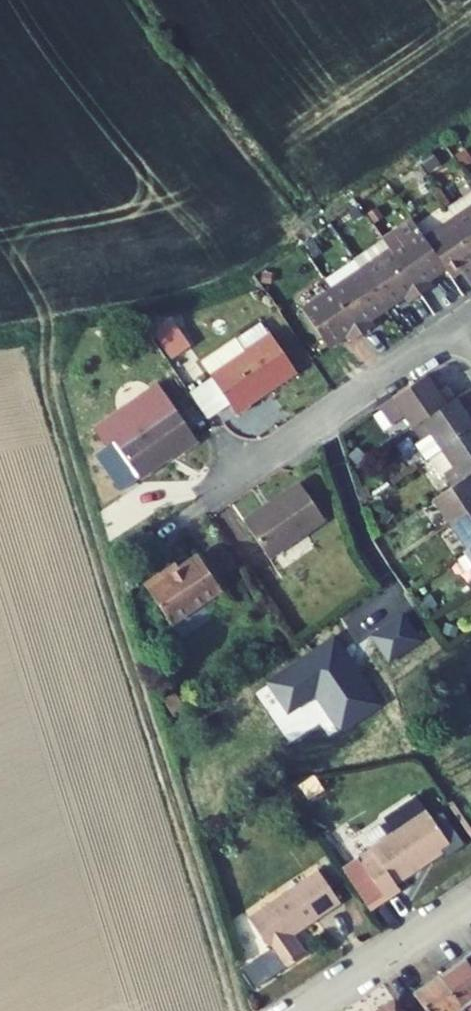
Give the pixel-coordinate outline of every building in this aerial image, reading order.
[(455,152),(467,168),(470,165),(470,159),(462,147),(455,152)] [(447,165),(437,152),(424,161),(434,175),(447,165)] [(432,191),(426,182),(418,188),(424,197),(432,191)] [(375,223),(383,218),(376,208),(368,213),(375,223)] [(455,219),(470,242),(470,208),(455,219)] [(367,224),(361,214),(352,219),(359,229),(367,224)] [(426,238),(412,219),(383,239),(391,251),(421,295),(433,286),(428,278),(445,267),(426,238)] [(426,238),(445,267),(450,275),(467,263),(470,269),(470,242),(455,219),(426,238)] [(354,259),(362,271),(391,251),(383,239),(354,259)] [(311,257),(320,250),(314,241),(305,247),(311,257)] [(391,251),(362,271),(386,307),(403,296),(408,303),(421,295),(391,251)] [(325,279),(333,291),(362,271),(354,259),(325,279)] [(386,307),(362,271),(333,291),(362,334),(375,326),(370,318),(386,307)] [(275,273),(264,272),(263,284),(273,285),(275,273)] [(333,291),(303,310),(328,346),(344,335),(350,342),(362,334),(333,291)] [(156,337),(163,333),(156,322),(149,326),(156,337)] [(171,350),(180,350),(181,328),(171,328),(171,350)] [(269,390),(296,371),(271,334),(245,352),(237,339),(209,357),(217,370),(210,375),(237,415),(250,406),(249,404),(261,395),(260,392),(267,387),(269,390)] [(217,370),(209,357),(202,362),(210,375),(217,370)] [(446,385),(436,392),(425,376),(380,406),(393,424),(405,415),(413,427),(455,399),(446,385)] [(106,446),(95,454),(121,491),(164,461),(162,459),(170,454),(173,459),(198,441),(160,384),(94,429),(106,446)] [(470,388),(455,399),(413,427),(422,441),(416,444),(427,461),(429,459),(470,431),(470,422),(464,412),(470,407),(470,389),(470,388)] [(468,476),(470,474),(470,431),(429,459),(441,475),(444,473),(452,486),(468,476)] [(366,455),(359,448),(350,457),(357,464),(366,455)] [(451,524),(470,510),(470,481),(468,476),(452,486),(434,499),(451,524)] [(274,508),(247,526),(269,558),(325,521),(299,483),(271,502),(274,508)] [(369,488),(359,491),(362,501),(372,497),(369,488)] [(271,502),(244,521),(247,526),(274,508),(271,502)] [(386,526),(394,515),(385,507),(376,518),(386,526)] [(451,524),(468,549),(470,546),(470,510),(451,524)] [(154,537),(149,531),(135,540),(140,547),(154,537)] [(221,589),(198,556),(168,577),(165,572),(145,586),(170,623),(221,589)] [(431,611),(438,605),(430,593),(422,598),(431,611)] [(174,717),(187,709),(175,693),(163,701),(174,717)] [(297,786),(308,803),(323,792),(312,776),(297,786)] [(421,859),(448,841),(417,795),(384,818),(394,834),(370,850),(373,854),(361,863),(358,858),(342,869),(370,910),(399,890),(395,883),(425,864),(421,859)] [(425,864),(451,846),(448,841),(421,859),(425,864)] [(373,854),(370,850),(358,858),(361,863),(373,854)] [(320,872),(331,889),(335,886),(324,869),(320,872)] [(301,929),(340,903),(331,889),(320,872),(318,870),(249,917),(269,947),(266,949),(281,971),(306,954),(292,932),(299,927),(301,929)] [(440,977),(464,1010),(470,1010),(470,955),(440,977)] [(414,994),(426,1010),(464,1010),(440,977),(414,994)] [(394,999),(378,1010),(403,1010),(394,999)]
